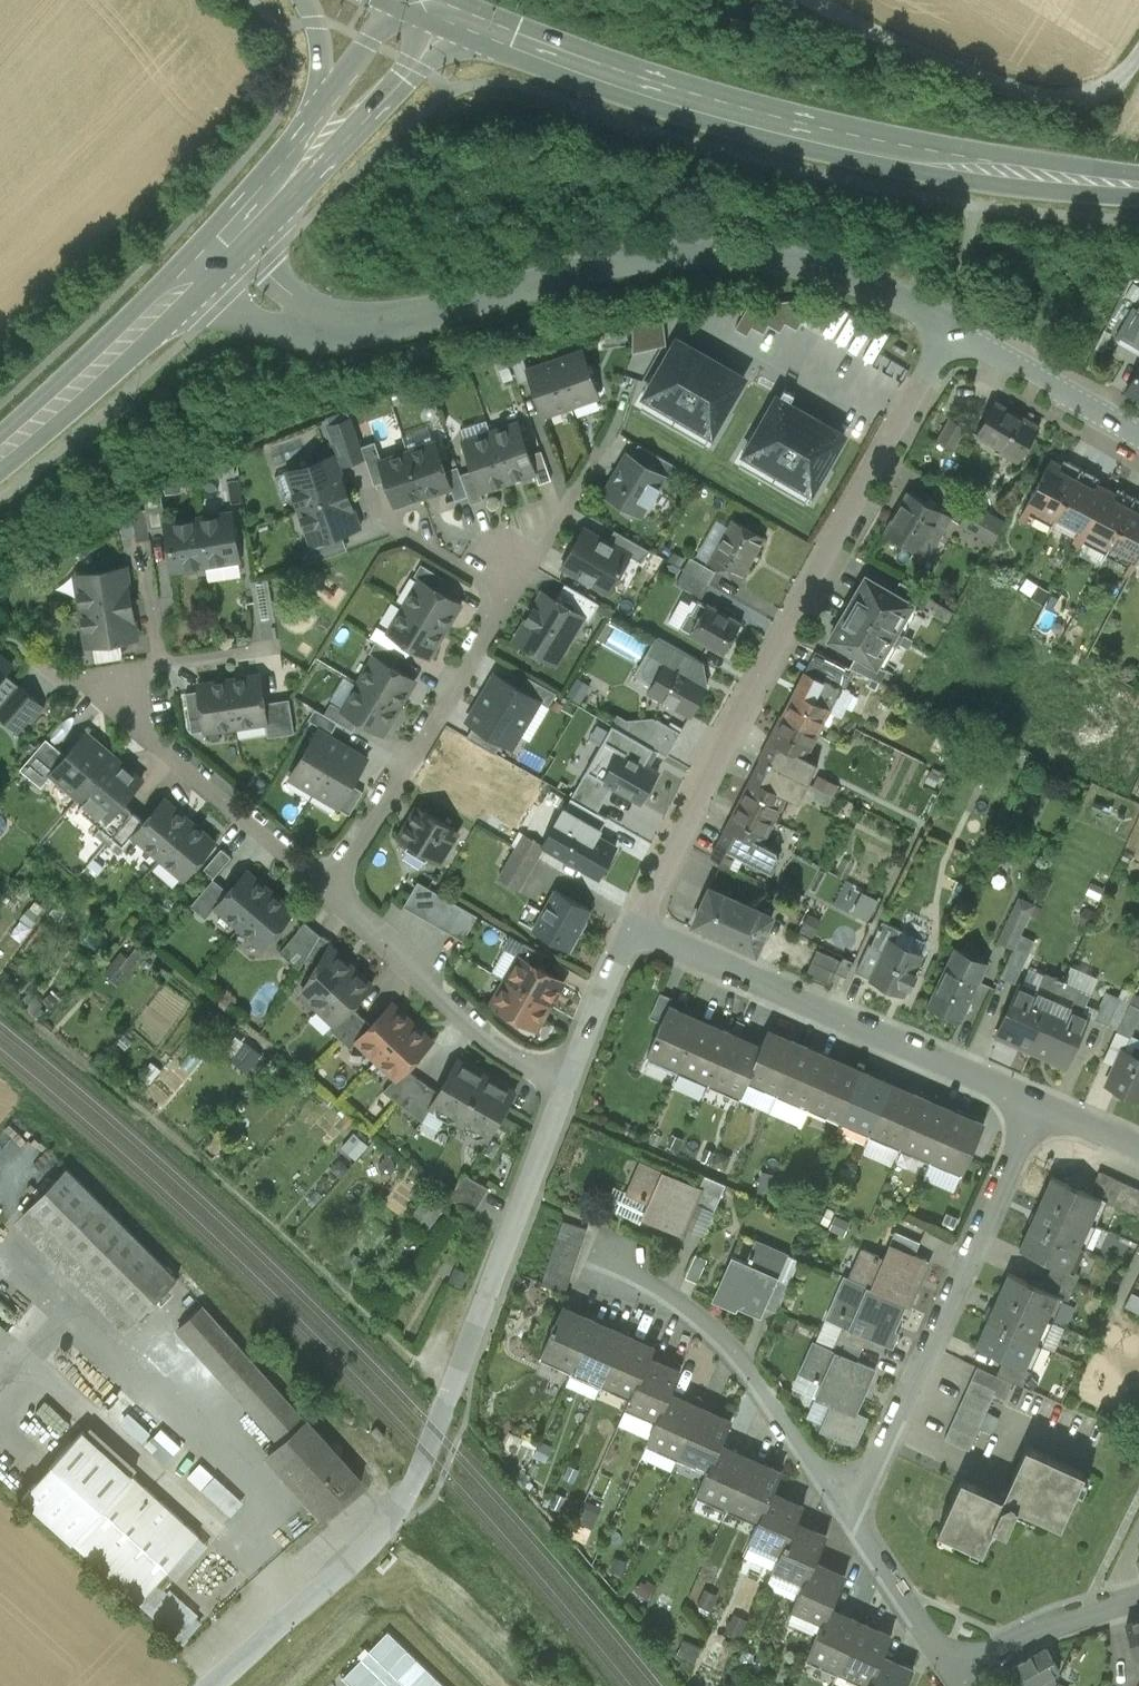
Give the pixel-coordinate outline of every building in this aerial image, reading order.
[(1138,336),(1138,310),(1137,309),(1121,339),(1133,346),(1138,336)] [(749,372),(675,330),(638,395),(713,437),(749,372)] [(583,351),(555,361),(571,405),(598,396),(583,351)] [(555,361),(528,370),(544,415),(571,405),(555,361)] [(1138,400),(1138,370),(1126,392),(1138,400)] [(851,432),(773,388),(731,462),(809,506),(851,432)] [(1040,427),(997,401),(976,435),(1003,450),(1002,453),(1017,462),(1020,460),(1040,427)] [(954,448),(963,426),(946,418),(936,440),(954,448)] [(342,465),(365,457),(361,446),(352,419),(329,427),(342,465)] [(530,455),(518,423),(491,432),(508,481),(535,471),(530,455)] [(508,481),(491,432),(464,442),(473,470),(480,490),(508,481)] [(381,462),(383,461),(376,441),(361,446),(365,457),(375,485),(387,480),(381,462)] [(445,471),(436,443),(408,452),(424,496),(451,487),(445,471)] [(674,465),(639,444),(632,456),(664,475),(663,477),(666,478),(674,465)] [(542,451),(530,455),(535,471),(539,483),(552,479),(542,451)] [(424,496),(408,452),(383,461),(381,462),(387,480),(396,506),(424,496)] [(632,456),(628,454),(604,493),(641,515),(648,503),(650,504),(660,488),(657,487),(663,477),(664,475),(632,456)] [(334,456),(288,472),(301,510),(347,494),(334,456)] [(1053,524),(1082,469),(1069,461),(1066,467),(1051,460),(1020,519),(1025,521),(1029,512),(1053,524)] [(468,496),(460,474),(458,466),(445,471),(451,487),(456,501),(468,496)] [(1075,548),(1106,489),(1092,482),(1096,476),(1082,469),(1053,524),(1076,536),(1071,546),(1075,548)] [(480,490),(473,470),(460,474),(468,496),(471,503),(483,499),(480,490)] [(975,502),(991,507),(995,491),(980,487),(975,502)] [(145,509),(149,531),(167,528),(166,523),(161,488),(144,495),(145,509)] [(1107,552),(1137,497),(1122,490),(1120,497),(1106,489),(1075,548),(1079,551),(1085,540),(1107,552)] [(951,516),(908,492),(896,513),(894,512),(886,526),(888,527),(885,532),(928,557),(951,516)] [(347,494),(301,510),(312,543),(342,533),(359,527),(347,494)] [(1137,497),(1107,552),(1130,565),(1125,575),(1129,576),(1138,558),(1138,499),(1137,497)] [(958,525),(992,542),(1005,518),(971,500),(958,525)] [(137,542),(150,540),(149,531),(145,509),(132,511),(136,532),(137,542)] [(123,535),(136,532),(132,511),(119,513),(123,535)] [(239,561),(232,513),(199,518),(206,566),(239,561)] [(769,536),(736,515),(709,560),(742,580),(769,536)] [(206,566),(199,518),(166,523),(167,528),(173,571),(206,566)] [(608,541),(584,527),(562,566),(609,593),(631,556),(631,554),(608,541)] [(649,550),(615,530),(608,541),(631,554),(631,556),(642,562),(649,550)] [(310,563),(348,550),(342,533),(312,543),(314,548),(306,551),(310,563)] [(717,572),(691,557),(684,570),(710,584),(717,572)] [(125,568),(77,575),(83,611),(131,603),(125,568)] [(710,584),(684,570),(677,583),(702,597),(710,584)] [(274,613),(269,577),(255,579),(261,615),(274,613)] [(867,577),(849,608),(895,634),(912,605),(913,604),(894,592),(867,577)] [(461,604),(421,580),(405,607),(445,630),(461,604)] [(929,598),(900,581),(894,592),(913,604),(912,605),(922,611),(929,598)] [(600,604),(565,584),(556,600),(583,616),(582,617),(589,622),(600,604)] [(556,600),(544,593),(516,640),(555,663),(582,617),(583,616),(556,600)] [(1049,626),(1059,604),(1047,599),(1037,620),(1049,626)] [(88,646),(94,645),(120,641),(136,639),(131,603),(83,611),(88,646)] [(741,627),(707,607),(706,608),(699,604),(692,616),(689,616),(680,632),(724,657),(741,627)] [(445,630),(405,607),(389,633),(429,657),(445,630)] [(849,608),(831,638),(857,654),(877,665),(878,664),(895,634),(849,608)] [(696,678),(705,663),(658,637),(638,672),(656,682),(650,692),(691,715),(708,685),(696,678)] [(120,641),(94,645),(97,662),(122,658),(120,641)] [(815,651),(805,671),(824,681),(825,679),(842,688),(845,690),(855,670),(850,668),(815,651)] [(877,665),(857,654),(850,668),(855,670),(880,682),(887,670),(878,664),(877,665)] [(0,656),(0,708),(19,686),(6,674),(12,666),(0,656)] [(415,680),(375,656),(359,683),(399,707),(415,680)] [(515,684),(539,697),(549,703),(557,689),(523,670),(515,684)] [(503,738),(513,744),(539,697),(515,684),(491,671),(465,717),(472,721),(503,738)] [(805,671),(783,716),(819,734),(842,688),(825,679),(824,681),(805,671)] [(267,722),(260,676),(229,680),(236,726),(267,722)] [(236,726),(229,680),(198,685),(205,731),(236,726)] [(399,707),(359,683),(343,710),(384,734),(399,707)] [(19,686),(0,708),(0,714),(19,730),(41,704),(19,686)] [(819,734),(783,716),(770,741),(789,750),(780,769),(809,783),(819,764),(807,758),(819,734)] [(657,719),(643,743),(654,749),(667,756),(681,732),(657,719)] [(503,738),(472,721),(465,732),(497,750),(503,738)] [(643,743),(613,725),(586,771),(612,786),(641,803),(659,771),(645,763),(654,749),(643,743)] [(315,791),(343,746),(318,731),(290,777),(315,791)] [(114,757),(87,733),(67,756),(52,774),(53,775),(79,797),(114,757)] [(52,774),(67,756),(47,739),(21,769),(42,787),(53,775),(52,774)] [(770,741),(761,759),(780,769),(789,750),(770,741)] [(340,806),(367,761),(343,746),(315,791),(340,806)] [(143,781),(114,757),(79,797),(107,821),(108,822),(124,803),(143,781)] [(761,759),(751,778),(770,788),(780,769),(761,759)] [(751,778),(739,803),(775,821),(787,797),(799,803),(809,783),(780,769),(770,788),(751,778)] [(612,786),(586,771),(571,797),(597,812),(612,786)] [(135,836),(161,858),(191,823),(164,800),(145,822),(134,835),(135,836)] [(107,843),(134,812),(124,803),(108,822),(107,821),(96,833),(107,843)] [(775,821),(739,803),(717,847),(735,856),(736,854),(772,873),(779,860),(777,851),(763,844),(775,821)] [(439,862),(458,831),(418,807),(399,837),(409,843),(406,849),(426,862),(430,856),(439,862)] [(145,822),(134,812),(107,843),(120,854),(135,836),(134,835),(145,822)] [(161,858),(185,878),(215,843),(191,823),(161,858)] [(498,880),(523,890),(541,841),(515,831),(498,880)] [(615,851),(581,831),(575,840),(570,837),(563,849),(568,852),(565,858),(599,878),(615,851)] [(213,876),(230,853),(219,845),(202,868),(213,876)] [(735,856),(717,847),(712,857),(730,866),(735,856)] [(240,927),(270,892),(246,871),(216,907),(240,927)] [(416,913),(430,888),(418,882),(404,906),(416,913)] [(845,884),(836,902),(869,918),(878,900),(845,884)] [(428,920),(442,895),(430,888),(416,913),(428,920)] [(773,916),(710,888),(693,925),(756,953),(773,916)] [(264,947),(294,912),(270,892),(240,927),(264,947)] [(591,911),(562,894),(540,933),(573,952),(583,935),(579,933),(591,911)] [(440,927),(454,902),(442,895),(428,920),(440,927)] [(1019,896),(996,942),(1013,950),(1021,934),(1035,904),(1019,896)] [(452,934),(466,909),(454,902),(440,927),(452,934)] [(464,941),(478,916),(466,909),(452,934),(464,941)] [(883,922),(871,947),(883,952),(889,940),(895,942),(901,930),(883,922)] [(895,942),(889,940),(883,952),(871,979),(905,995),(908,989),(910,989),(917,975),(914,974),(923,956),(908,949),(914,936),(901,930),(895,942)] [(1036,941),(1021,934),(1013,950),(1000,977),(1015,984),(1036,941)] [(506,949),(538,967),(545,955),(510,935),(503,947),(506,949)] [(123,945),(104,971),(118,982),(137,955),(123,945)] [(319,1009),(355,970),(330,945),(302,992),(319,1009)] [(506,949),(493,973),(506,980),(550,1005),(563,982),(538,967),(506,949)] [(807,975),(843,984),(849,957),(813,949),(807,975)] [(988,964),(955,949),(929,1006),(961,1021),(988,964)] [(372,986),(355,970),(319,1009),(336,1025),(372,986)] [(1017,1040),(1034,1047),(1064,982),(1058,980),(1059,978),(1056,977),(1055,979),(1046,974),(1037,992),(1020,984),(996,1036),(1015,1045),(1017,1040)] [(550,1005),(506,980),(492,1005),(536,1029),(550,1005)] [(1064,982),(1034,1047),(1050,1055),(1048,1060),(1067,1068),(1091,1016),(1082,1013),(1091,994),(1066,983),(1067,981),(1065,980),(1064,982)] [(1127,1000),(1103,992),(1094,1018),(1132,1032),(1138,1012),(1138,996),(1130,993),(1127,1000)] [(662,1022),(669,1006),(673,998),(661,993),(650,1017),(662,1022)] [(412,1023),(392,1004),(357,1040),(377,1059),(412,1023)] [(679,1071),(701,1020),(669,1006),(662,1022),(647,1057),(679,1071)] [(709,1084),(732,1034),(701,1020),(679,1071),(709,1084)] [(432,1042),(412,1023),(377,1059),(397,1079),(432,1042)] [(780,1090),(800,1044),(769,1030),(762,1047),(747,1081),(767,1091),(770,1085),(780,1090)] [(747,1081),(762,1047),(732,1034),(709,1084),(740,1098),(747,1081)] [(245,1041),(232,1059),(247,1070),(261,1052),(245,1041)] [(808,1108),(831,1057),(800,1044),(780,1090),(790,1094),(788,1099),(808,1108)] [(1123,1050),(1107,1086),(1138,1100),(1138,1057),(1123,1050)] [(841,1117),(861,1071),(831,1057),(808,1108),(829,1117),(831,1112),(841,1117)] [(460,1123),(487,1077),(458,1060),(431,1106),(460,1123)] [(870,1135),(892,1084),(861,1071),(841,1117),(851,1121),(849,1126),(870,1135)] [(489,1140),(516,1094),(487,1077),(460,1123),(489,1140)] [(902,1143),(923,1098),(892,1084),(870,1135),(890,1144),(892,1139),(902,1143)] [(931,1162),(953,1111),(923,1098),(902,1143),(912,1148),(910,1153),(931,1162)] [(964,1170),(984,1125),(953,1111),(931,1162),(951,1171),(953,1165),(964,1170)] [(694,1204),(701,1188),(700,1188),(642,1162),(629,1193),(626,1192),(617,1212),(641,1222),(643,1217),(679,1233),(689,1210),(691,1211),(694,1204)] [(177,1279),(66,1169),(24,1210),(134,1322),(177,1279)] [(462,1171),(445,1200),(470,1215),(487,1186),(462,1171)] [(1100,1171),(1090,1193),(1102,1199),(1112,1177),(1100,1171)] [(701,1188),(694,1204),(713,1213),(726,1184),(705,1175),(700,1188),(701,1188)] [(1090,1193),(1053,1177),(1042,1201),(1096,1224),(1106,1201),(1102,1199),(1090,1193)] [(1112,1177),(1102,1199),(1106,1201),(1115,1204),(1125,1182),(1112,1177)] [(1125,1182),(1115,1204),(1127,1210),(1137,1188),(1125,1182)] [(1127,1210),(1138,1215),(1138,1189),(1137,1188),(1127,1210)] [(413,1213),(428,1224),(439,1210),(423,1198),(413,1213)] [(1096,1224),(1042,1201),(1032,1224),(1085,1248),(1096,1224)] [(587,1229),(563,1221),(559,1234),(583,1242),(587,1229)] [(1085,1248),(1032,1224),(1021,1248),(1054,1263),(1074,1272),(1085,1248)] [(890,1244),(915,1255),(920,1243),(896,1232),(890,1244)] [(583,1242),(559,1234),(554,1247),(579,1255),(583,1242)] [(787,1256),(756,1242),(747,1263),(733,1256),(714,1299),(732,1307),(734,1303),(761,1315),(765,1307),(777,1278),(787,1256)] [(864,1249),(850,1280),(905,1304),(909,1306),(919,1283),(917,1283),(927,1260),(915,1255),(890,1244),(884,1258),(864,1249)] [(579,1255),(554,1247),(550,1259),(574,1268),(579,1255)] [(698,1283),(708,1259),(696,1254),(686,1278),(698,1283)] [(574,1268),(550,1259),(546,1272),(570,1280),(574,1268)] [(1074,1272),(1054,1263),(1049,1276),(1074,1287),(1080,1274),(1074,1272)] [(570,1280),(546,1272),(541,1285),(566,1293),(570,1280)] [(1043,1288),(1010,1273),(999,1297),(1052,1321),(1063,1297),(1043,1288)] [(1074,1287),(1049,1276),(1043,1288),(1063,1297),(1069,1300),(1074,1287)] [(790,1283),(777,1278),(765,1307),(777,1312),(790,1283)] [(905,1304),(850,1280),(846,1278),(833,1309),(848,1315),(843,1326),(868,1336),(891,1347),(897,1332),(893,1331),(905,1304)] [(1052,1321),(999,1297),(988,1321),(1042,1345),(1053,1351),(1064,1327),(1052,1321)] [(361,1481),(202,1306),(179,1327),(281,1440),(270,1451),(307,1492),(301,1497),(319,1519),(361,1481)] [(572,1371),(594,1322),(564,1308),(542,1358),(572,1371)] [(1042,1345),(988,1321),(977,1345),(1004,1358),(1031,1369),(1042,1345)] [(603,1381),(624,1335),(594,1322),(572,1371),(591,1380),(593,1376),(603,1381)] [(868,1336),(843,1326),(838,1338),(862,1349),(868,1336)] [(649,1359),(654,1348),(624,1335),(603,1381),(614,1386),(612,1389),(632,1397),(649,1359)] [(832,1350),(857,1361),(862,1349),(838,1338),(832,1350)] [(864,1392),(874,1369),(857,1361),(832,1350),(815,1342),(795,1388),(832,1405),(821,1429),(854,1443),(865,1417),(853,1412),(862,1391),(864,1392)] [(1031,1369),(1004,1358),(997,1375),(1002,1377),(1013,1382),(1023,1387),(1031,1369)] [(669,1395),(680,1372),(649,1359),(632,1397),(627,1408),(646,1416),(648,1413),(659,1418),(669,1395)] [(977,1366),(944,1439),(969,1450),(979,1428),(987,1411),(995,1394),(1002,1377),(997,1375),(977,1366)] [(995,1394),(1006,1399),(1013,1382),(1002,1377),(995,1394)] [(678,1457),(700,1408),(669,1395),(659,1418),(649,1440),(660,1445),(658,1449),(678,1457)] [(720,1446),(730,1422),(700,1408),(678,1457),(698,1466),(699,1463),(710,1468),(720,1446)] [(993,1434),(1000,1417),(987,1411),(979,1428),(993,1434)] [(149,1442),(167,1460),(189,1438),(171,1420),(149,1442)] [(376,1425),(371,1430),(380,1440),(385,1435),(376,1425)] [(199,1536),(83,1431),(23,1497),(139,1603),(156,1583),(163,1588),(168,1583),(173,1578),(167,1572),(199,1536)] [(710,1468),(699,1492),(710,1497),(708,1500),(728,1509),(750,1459),(720,1446),(710,1468)] [(1003,1497),(963,1478),(938,1530),(983,1551),(995,1524),(1007,1530),(1018,1506),(1061,1525),(1086,1473),(1027,1446),(1003,1497)] [(750,1459),(728,1509),(748,1517),(749,1515),(760,1519),(772,1493),(781,1473),(750,1459)] [(199,1461),(186,1475),(228,1515),(242,1501),(199,1461)] [(795,1523),(802,1507),(772,1493),(760,1519),(751,1540),(762,1544),(760,1548),(780,1556),(795,1523)] [(814,1563),(825,1537),(795,1523),(780,1556),(773,1572),(792,1581),(794,1578),(805,1583),(814,1563)] [(628,1561),(614,1556),(608,1572),(622,1577),(628,1561)] [(844,1576),(814,1563),(805,1583),(793,1609),(804,1614),(802,1617),(822,1626),(830,1609),(844,1576)] [(644,1584),(641,1581),(634,1591),(648,1600),(657,1587),(647,1580),(644,1584)] [(704,1589),(697,1605),(711,1611),(718,1594),(704,1589)] [(839,1669),(860,1623),(830,1609),(822,1626),(807,1658),(827,1667),(828,1665),(839,1670),(839,1669)] [(734,1614),(726,1633),(740,1639),(749,1620),(734,1614)] [(1126,1622),(1137,1659),(1138,1658),(1138,1618),(1126,1622)] [(881,1656),(890,1636),(860,1623),(839,1669),(850,1674),(849,1677),(868,1685),(881,1656)] [(701,1647),(683,1640),(676,1657),(682,1660),(694,1664),(701,1647)] [(1047,1648),(1001,1675),(1007,1685),(1055,1685),(1057,1682),(1052,1674),(1059,1671),(1047,1648)] [(913,1670),(881,1656),(868,1685),(906,1685),(913,1670)] [(694,1664),(682,1660),(679,1668),(691,1673),(694,1664)]
